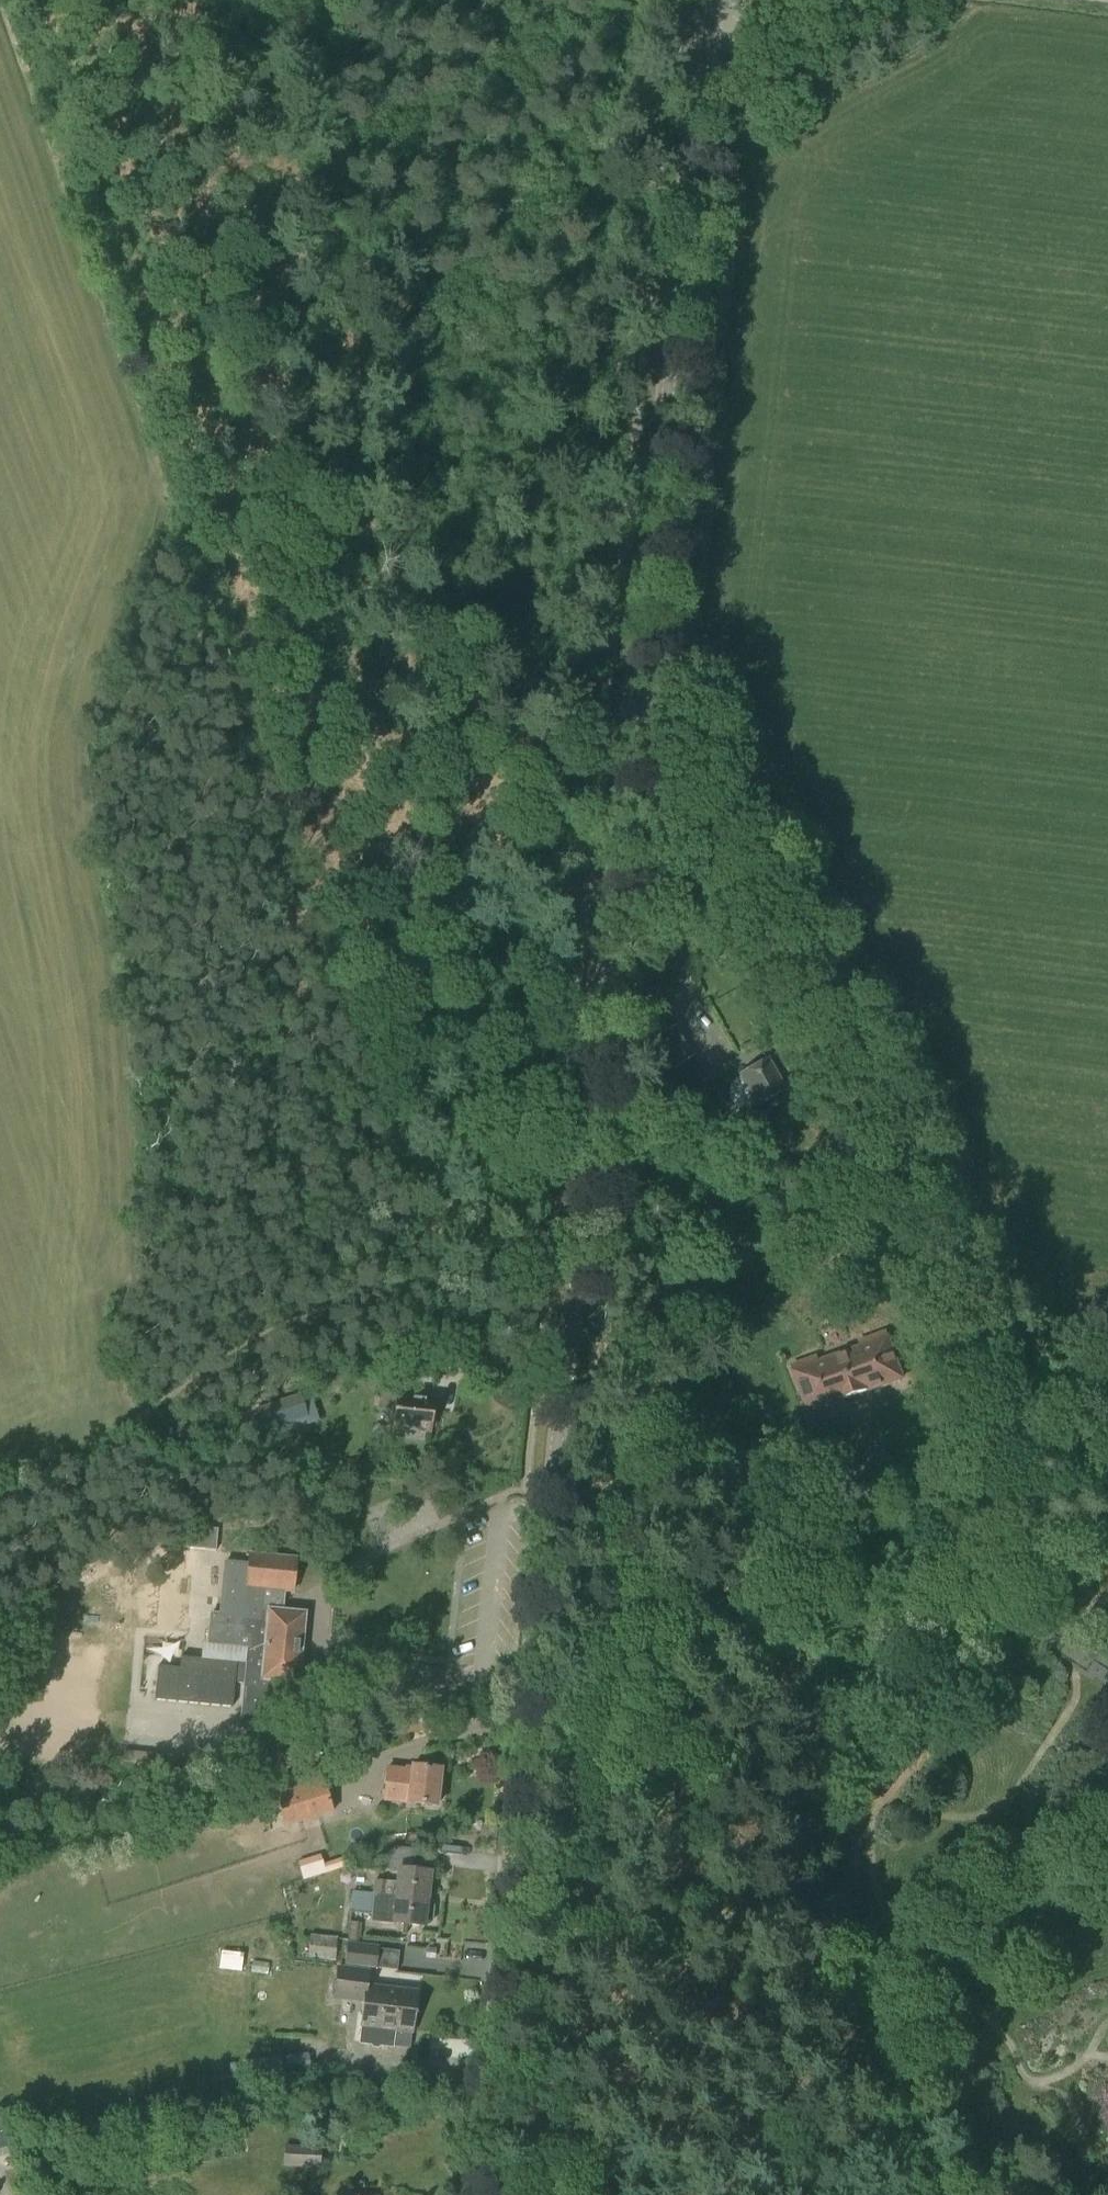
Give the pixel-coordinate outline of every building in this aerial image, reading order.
[(673,1013),(685,1035),(701,1025),(689,1004),(673,1013)] [(673,1070),(695,1056),(676,1026),(654,1039),(673,1070)] [(757,1104),(785,1089),(769,1059),(740,1075),(741,1077),(736,1080),(731,1084),(729,1089),(729,1093),(729,1097),(731,1101),(735,1105),(739,1107),(743,1108),(748,1108),(752,1106),(756,1104),(757,1104)] [(774,1121),(799,1107),(792,1096),(768,1111),(774,1121)] [(903,1378),(888,1338),(821,1362),(818,1358),(793,1367),(809,1411),(903,1378)] [(431,1431),(432,1429),(435,1427),(436,1418),(433,1415),(435,1400),(380,1393),(378,1410),(394,1412),(392,1426),(431,1431)] [(263,1433),(282,1427),(308,1419),(303,1400),(276,1408),(257,1414),(263,1433)] [(214,1551),(217,1530),(185,1526),(182,1548),(214,1551)] [(294,1593),(297,1560),(250,1555),(244,1616),(209,1613),(206,1645),(248,1649),(247,1664),(180,1657),(179,1668),(157,1667),(154,1700),(232,1708),(234,1682),(245,1684),(242,1720),(272,1723),(276,1679),(298,1682),(304,1615),(283,1613),(285,1592),(294,1593)] [(436,1806),(440,1770),(412,1767),(412,1771),(389,1768),(386,1800),(436,1806)] [(285,1827),(334,1813),(324,1779),(275,1794),(285,1827)] [(386,1898),(430,1903),(433,1871),(396,1867),(395,1883),(374,1880),(373,1894),(375,1894),(374,1900),(386,1898)] [(360,1876),(337,1878),(336,1872),(311,1875),(313,1890),(361,1884),(360,1876)] [(351,1904),(351,1912),(370,1914),(372,1900),(372,1893),(353,1891),(351,1904)] [(428,1926),(432,1923),(433,1908),(431,1903),(430,1903),(386,1898),(374,1900),(371,1921),(428,1927),(428,1926)] [(308,1959),(336,1961),(337,1937),(310,1935),(308,1959)] [(379,1946),(346,1943),(346,1945),(344,1966),(377,1969),(378,1950),(378,1949),(379,1946)] [(435,1960),(436,1949),(426,1948),(425,1959),(435,1960)] [(240,1972),(243,1954),(220,1951),(218,1970),(240,1972)] [(412,2031),(417,1992),(368,1985),(370,1972),(337,1968),(333,2000),(364,2004),(359,2042),(391,2046),(394,2029),(412,2031)] [(308,2053),(285,2056),(288,2074),(311,2070),(308,2053)] [(320,2099),(321,2086),(307,2086),(307,2099),(320,2099)] [(12,2153),(6,2131),(0,2132),(0,2157),(12,2153)] [(321,2169),(321,2148),(284,2147),(283,2167),(321,2169)]
